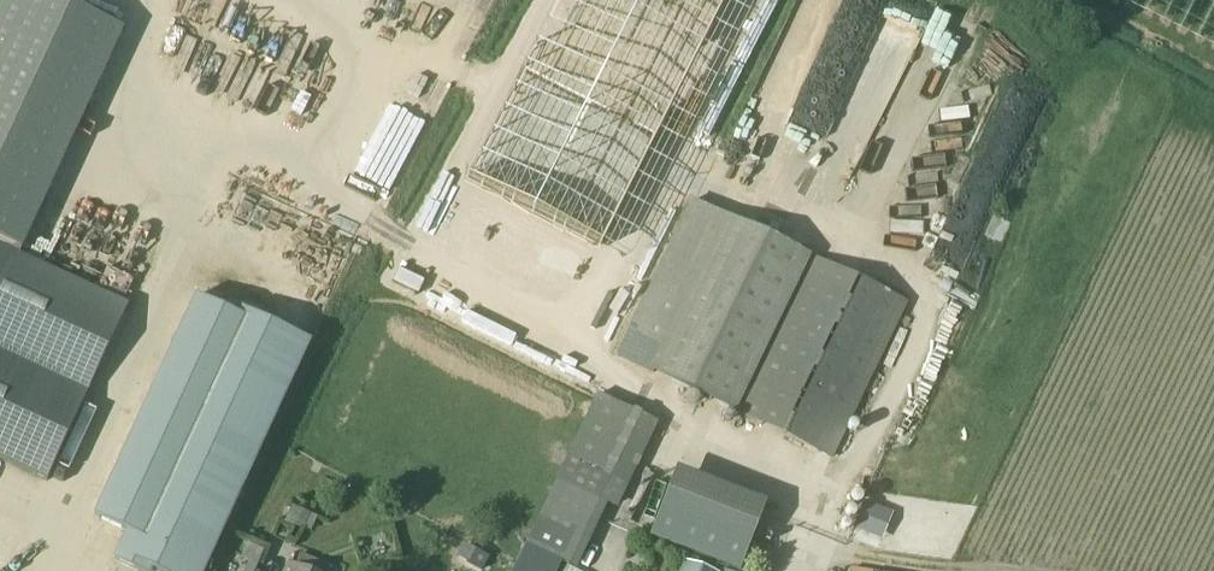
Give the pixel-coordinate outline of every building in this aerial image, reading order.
[(0,6),(0,460),(47,481),(128,306),(19,255),(123,29),(59,0),(3,0),(0,6)] [(467,189),(603,258),(734,0),(564,0),(467,189)] [(939,41),(964,53),(979,20),(941,3),(930,26),(943,32),(939,41)] [(761,104),(800,104),(801,50),(762,49),(761,104)] [(989,68),(959,77),(962,87),(992,78),(989,68)] [(922,245),(940,190),(906,179),(888,234),(922,245)] [(617,354),(619,354),(617,358),(734,414),(733,416),(831,462),(908,305),(811,259),(724,218),(689,201),(669,246),(633,319),(632,318),(617,354)] [(162,368),(93,518),(126,533),(113,562),(134,570),(206,570),(311,343),(241,311),(238,317),(194,298),(162,368)] [(659,424),(600,395),(525,550),(522,548),(514,564),(511,570),(560,570),(562,566),(563,565),(576,570),(577,570),(606,506),(617,510),(659,424)] [(710,564),(709,567),(721,570),(740,522),(666,494),(648,539),(710,564)] [(884,538),(895,511),(868,500),(857,527),(884,538)] [(680,570),(706,570),(683,563),(680,570)]
